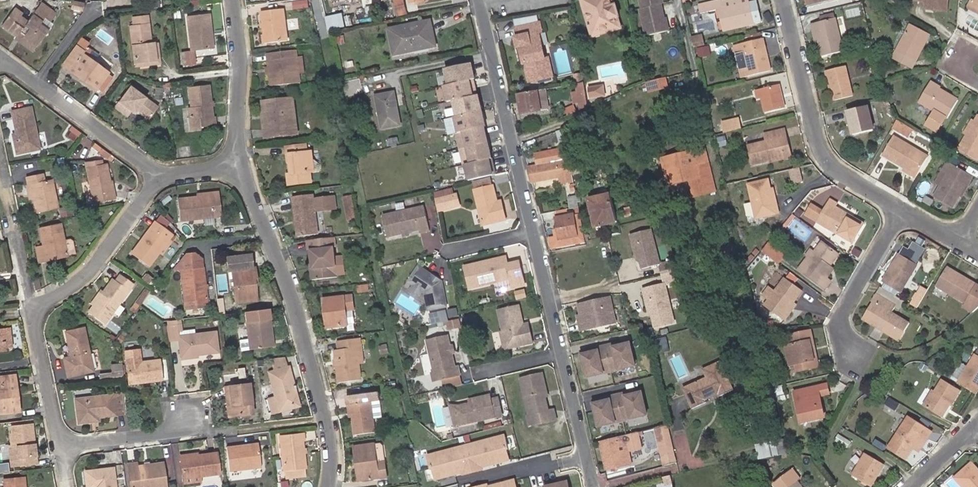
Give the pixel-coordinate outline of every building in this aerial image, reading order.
[(66,7),(80,10),(81,2),(71,0),(68,0),(66,7)] [(398,17),(407,14),(404,0),(394,0),(398,17)] [(608,0),(582,0),(592,34),(616,27),(614,21),(618,20),(620,19),(617,7),(616,7),(610,9),(608,0)] [(642,6),(640,7),(647,34),(667,29),(661,2),(663,2),(662,0),(641,0),(642,6)] [(724,0),(704,0),(702,1),(703,9),(718,6),(723,27),(754,20),(752,12),(751,7),(749,0),(725,6),(724,0)] [(21,36),(34,46),(46,30),(38,24),(43,17),(48,20),(54,13),(40,1),(25,20),(19,15),(21,12),(13,6),(0,23),(16,35),(18,32),(22,34),(21,36)] [(977,10),(977,6),(970,2),(968,5),(977,10)] [(263,25),(264,28),(264,35),(266,44),(287,42),(283,10),(262,12),(263,25)] [(818,29),(820,39),(823,53),(843,49),(836,16),(834,11),(820,14),(821,19),(811,22),(813,30),(818,29)] [(187,15),(192,48),(181,49),(183,64),(194,63),(193,48),(213,46),(208,12),(187,15)] [(767,13),(761,16),(767,24),(772,20),(767,13)] [(325,17),(328,32),(344,28),(341,14),(325,17)] [(129,25),(133,62),(155,59),(153,42),(146,42),(146,39),(150,39),(147,15),(132,16),(132,24),(129,25)] [(437,18),(396,26),(401,52),(437,44),(435,33),(437,33),(437,28),(440,28),(437,18)] [(593,40),(622,31),(618,20),(614,21),(616,27),(592,34),(593,40)] [(909,66),(928,32),(910,22),(891,56),(909,66)] [(518,46),(522,64),(526,82),(551,76),(546,58),(543,58),(538,32),(540,32),(538,23),(514,29),(516,37),(514,38),(516,47),(518,46)] [(443,43),(440,28),(437,28),(437,33),(435,33),(437,44),(443,43)] [(31,50),(34,46),(21,36),(22,34),(18,32),(16,35),(14,37),(31,50)] [(88,81),(86,83),(94,89),(95,87),(98,84),(104,76),(107,72),(88,59),(80,54),(84,49),(86,45),(79,40),(75,46),(61,65),(78,77),(80,75),(88,81)] [(155,59),(133,62),(134,65),(159,62),(157,42),(153,42),(155,59)] [(749,73),(770,68),(763,44),(743,48),(749,73)] [(80,54),(88,59),(91,55),(90,53),(84,49),(80,54)] [(268,54),(272,89),(301,86),(299,76),(298,66),(298,60),(296,51),(268,54)] [(476,186),(503,181),(483,76),(481,77),(478,62),(449,67),(452,84),(449,84),(453,103),(456,102),(459,115),(447,118),(450,134),(459,132),(464,161),(471,160),(476,186)] [(828,68),(835,98),(853,93),(846,64),(828,68)] [(581,81),(581,74),(571,75),(572,82),(581,81)] [(98,84),(95,87),(101,91),(110,80),(104,76),(98,84)] [(665,78),(646,83),(649,92),(667,88),(665,78)] [(939,86),(929,80),(917,100),(946,116),(956,98),(937,88),(939,86)] [(759,86),(761,95),(765,110),(784,105),(778,82),(759,86)] [(588,107),(585,83),(577,84),(578,91),(573,91),(573,99),(579,98),(580,104),(566,109),(568,115),(588,107)] [(211,105),(210,102),(208,84),(189,87),(192,106),(188,107),(190,126),(200,124),(200,127),(213,125),(212,117),(211,105)] [(158,105),(130,85),(114,107),(126,115),(130,109),(134,111),(137,108),(149,117),(158,105)] [(761,95),(759,86),(752,88),(754,96),(761,95)] [(601,87),(595,88),(596,98),(603,96),(601,87)] [(547,107),(545,88),(517,91),(520,110),(547,107)] [(596,98),(595,88),(588,89),(590,98),(596,98)] [(406,118),(400,91),(383,95),(390,127),(407,123),(406,118)] [(520,133),(510,92),(507,92),(517,134),(520,133)] [(283,129),(298,127),(295,100),(268,103),(270,119),(265,119),(267,138),(284,137),(283,129)] [(868,104),(848,108),(853,132),(874,128),(868,104)] [(16,139),(12,140),(15,153),(37,148),(28,107),(11,111),(15,133),(16,139)] [(724,131),(740,127),(738,116),(721,120),(724,131)] [(967,135),(960,149),(977,159),(977,117),(976,121),(967,135)] [(897,118),(893,126),(908,136),(913,128),(897,118)] [(964,133),(967,135),(976,121),(972,118),(964,133)] [(298,135),(298,127),(283,129),(284,137),(298,135)] [(785,155),(780,138),(785,136),(784,128),(763,133),(765,141),(747,144),(751,163),(785,155)] [(722,133),(716,134),(718,144),(724,142),(722,133)] [(905,166),(917,173),(928,155),(894,135),(883,154),(905,166)] [(785,136),(780,138),(785,155),(790,154),(785,136)] [(398,137),(391,139),(392,143),(382,145),(384,153),(394,150),(394,152),(402,150),(398,137)] [(287,149),(288,157),(291,157),(292,174),(290,175),(287,175),(289,186),(312,184),(311,174),(317,173),(315,153),(310,154),(309,147),(287,149)] [(536,167),(529,168),(532,182),(564,176),(565,179),(566,183),(573,181),(573,180),(571,174),(568,159),(565,148),(536,155),(538,166),(536,167)] [(694,153),(664,161),(669,183),(690,178),(694,194),(716,189),(708,160),(704,162),(701,148),(693,150),(694,153)] [(663,157),(664,161),(694,153),(693,150),(663,157)] [(571,174),(587,171),(583,156),(568,159),(571,174)] [(536,157),(533,158),(534,163),(528,165),(529,168),(536,167),(538,166),(536,157)] [(952,207),(958,195),(964,184),(967,186),(972,177),(945,162),(939,172),(945,175),(939,186),(933,196),(952,207)] [(107,180),(108,180),(105,163),(86,166),(92,203),(115,199),(113,189),(109,190),(107,180)] [(791,168),(794,183),(805,180),(802,166),(791,168)] [(915,177),(917,173),(905,166),(903,170),(915,177)] [(571,174),(573,180),(588,176),(587,171),(571,174)] [(29,184),(31,196),(34,212),(56,208),(49,179),(42,181),(40,172),(24,177),(26,185),(29,184)] [(933,183),(939,186),(945,175),(939,172),(933,183)] [(564,176),(532,182),(533,185),(565,179),(564,176)] [(771,194),(769,187),(767,178),(747,184),(755,217),(777,212),(773,193),(771,194)] [(964,184),(958,195),(961,196),(967,186),(964,184)] [(440,210),(461,207),(458,187),(437,190),(440,210)] [(495,200),(497,200),(495,187),(475,192),(483,226),(507,221),(502,203),(499,204),(496,204),(495,200)] [(211,196),(198,197),(178,200),(180,221),(221,217),(218,192),(211,193),(211,196)] [(617,220),(610,192),(588,198),(595,225),(597,224),(598,229),(604,227),(603,223),(617,220)] [(579,207),(576,196),(566,198),(568,209),(579,207)] [(318,235),(314,197),(294,199),(298,238),(318,235)] [(349,197),(342,198),(345,211),(352,209),(349,197)] [(864,224),(836,207),(837,203),(829,199),(816,220),(854,241),(864,224)] [(424,206),(383,215),(387,236),(403,232),(409,231),(420,229),(421,232),(430,229),(424,206)] [(816,220),(821,212),(809,206),(804,214),(816,220)] [(573,216),(556,219),(559,238),(549,240),(550,247),(561,246),(571,244),(581,242),(580,238),(584,238),(582,225),(575,226),(573,216)] [(158,251),(167,238),(170,234),(153,220),(130,252),(147,265),(158,251)] [(38,227),(41,245),(34,247),(38,262),(66,256),(59,223),(38,227)] [(632,233),(641,269),(664,263),(655,227),(632,233)] [(630,237),(622,239),(628,265),(636,263),(630,237)] [(170,241),(167,238),(158,251),(161,253),(170,241)] [(321,240),(322,251),(325,251),(346,249),(345,238),(321,240)] [(622,239),(612,241),(619,268),(628,265),(622,239)] [(767,241),(760,250),(777,263),(784,254),(767,241)] [(826,269),(828,267),(838,254),(822,243),(813,254),(809,250),(806,256),(808,257),(799,269),(825,287),(830,281),(826,278),(830,272),(826,269)] [(325,251),(327,265),(327,271),(352,268),(350,257),(350,248),(346,249),(325,251)] [(182,270),(185,303),(206,300),(205,290),(204,286),(202,268),(201,261),(193,254),(184,256),(175,267),(175,271),(182,270)] [(899,254),(883,282),(900,292),(917,264),(899,254)] [(234,290),(236,303),(256,301),(254,286),(254,280),(256,280),(254,268),(251,269),(250,256),(226,259),(228,272),(232,271),(234,271),(236,289),(234,290)] [(358,256),(350,257),(352,268),(352,271),(359,270),(358,256)] [(519,263),(508,265),(506,257),(465,267),(469,288),(510,278),(513,288),(525,286),(519,263)] [(966,303),(962,307),(972,313),(977,307),(977,286),(976,285),(947,267),(936,285),(966,303)] [(327,271),(324,271),(325,277),(352,274),(352,271),(352,268),(327,271)] [(410,283),(414,284),(423,291),(425,293),(426,307),(431,310),(443,308),(445,304),(441,281),(438,282),(434,279),(434,275),(421,268),(418,268),(410,280),(410,283)] [(605,270),(591,272),(592,279),(606,276),(605,270)] [(101,292),(92,305),(87,312),(104,324),(108,317),(131,284),(119,275),(114,281),(111,279),(101,292)] [(788,308),(794,300),(803,288),(786,276),(776,289),(773,293),(770,296),(765,303),(785,317),(790,310),(788,308)] [(423,291),(414,284),(410,290),(419,296),(423,291)] [(655,327),(674,322),(665,284),(643,290),(649,312),(651,311),(655,327)] [(776,289),(770,284),(764,292),(770,296),(773,293),(776,289)] [(919,303),(928,288),(922,284),(913,300),(919,303)] [(625,299),(633,297),(630,286),(614,290),(617,304),(626,302),(625,299)] [(904,301),(881,287),(876,294),(897,306),(900,308),(904,301)] [(526,288),(517,291),(519,298),(529,295),(526,288)] [(89,304),(92,305),(101,292),(99,291),(89,304)] [(863,318),(893,337),(898,328),(904,331),(909,323),(893,313),(897,306),(876,294),(872,302),(873,302),(863,318)] [(327,312),(329,330),(345,327),(343,313),(353,312),(352,298),(323,302),(324,312),(327,312)] [(796,302),(794,300),(788,308),(790,310),(796,302)] [(910,305),(916,308),(919,303),(913,300),(910,305)] [(519,305),(499,310),(504,331),(505,334),(502,339),(503,343),(507,346),(508,348),(533,343),(528,324),(524,325),(521,325),(520,320),(523,319),(519,305)] [(269,339),(271,339),(270,322),(268,309),(246,312),(246,323),(248,339),(238,340),(239,351),(249,351),(270,348),(269,339)] [(573,322),(577,341),(611,334),(609,322),(580,328),(578,321),(573,322)] [(215,331),(194,333),(178,335),(177,330),(180,330),(179,325),(165,326),(167,341),(177,340),(179,357),(197,355),(218,352),(215,331)] [(3,346),(10,345),(8,328),(1,329),(0,329),(0,347),(3,346)] [(90,371),(82,328),(64,332),(69,357),(61,359),(65,377),(90,371)] [(898,328),(893,337),(899,341),(904,331),(898,328)] [(785,346),(791,371),(817,365),(815,358),(813,358),(810,346),(812,345),(809,331),(789,335),(791,344),(785,346)] [(445,379),(459,375),(458,367),(455,368),(448,336),(427,341),(434,373),(443,371),(445,379)] [(666,352),(663,338),(649,342),(652,355),(666,352)] [(598,348),(582,352),(587,377),(635,367),(630,341),(613,345),(614,347),(599,351),(598,348)] [(336,353),(337,363),(337,367),(339,385),(361,383),(359,365),(357,351),(362,350),(361,342),(340,344),(341,352),(336,353)] [(389,353),(387,345),(378,346),(379,355),(389,353)] [(140,380),(141,383),(160,381),(157,361),(139,363),(138,351),(124,353),(125,365),(127,381),(140,380)] [(976,395),(977,391),(977,357),(974,354),(956,382),(976,395)] [(267,361),(257,362),(258,370),(268,368),(267,361)] [(699,370),(704,378),(722,369),(718,362),(699,370)] [(121,378),(120,365),(110,367),(111,379),(121,378)] [(294,390),(293,387),(288,368),(268,374),(272,389),(275,400),(267,403),(271,416),(279,413),(279,411),(296,407),(292,393),(294,390)] [(731,390),(722,369),(704,378),(679,389),(689,410),(704,402),(703,401),(715,395),(716,397),(731,390)] [(433,382),(445,379),(443,371),(434,373),(431,374),(433,382)] [(548,391),(543,373),(522,379),(531,416),(538,413),(540,424),(557,420),(555,409),(549,411),(546,395),(545,392),(548,391)] [(15,393),(13,376),(0,378),(0,413),(17,411),(16,401),(15,402),(14,393),(15,393)] [(141,387),(141,383),(140,380),(127,381),(128,388),(141,387)] [(922,406),(938,415),(946,401),(951,404),(959,391),(942,380),(934,393),(931,390),(922,406)] [(803,397),(814,395),(819,393),(826,393),(824,385),(813,388),(801,390),(803,397)] [(228,388),(232,417),(252,415),(250,386),(228,388)] [(296,386),(293,387),(294,390),(292,393),(296,407),(279,411),(279,413),(301,407),(296,386)] [(275,400),(272,389),(264,391),(267,403),(275,400)] [(819,393),(814,395),(803,397),(801,390),(795,392),(801,419),(823,414),(823,412),(821,404),(819,393)] [(609,399),(593,402),(598,427),(646,417),(640,392),(624,395),(624,398),(610,401),(609,399)] [(501,413),(497,395),(490,397),(489,393),(472,397),(473,400),(458,404),(453,411),(456,423),(501,413)] [(88,419),(93,419),(121,415),(119,395),(74,400),(75,424),(88,422),(88,419)] [(351,408),(353,420),(355,438),(375,436),(373,417),(372,405),(375,404),(374,397),(365,398),(347,400),(347,408),(351,408)] [(473,400),(472,397),(448,402),(453,424),(456,423),(453,411),(458,404),(473,400)] [(946,401),(938,415),(943,418),(951,404),(946,401)] [(531,416),(527,417),(529,426),(540,424),(538,413),(531,416)] [(823,414),(801,419),(802,422),(824,418),(823,414)] [(920,436),(926,440),(930,432),(907,419),(890,449),(906,460),(912,450),(920,436)] [(10,435),(12,448),(15,447),(17,465),(35,463),(30,425),(10,426),(10,435)] [(666,426),(652,429),(661,467),(675,463),(666,426)] [(504,434),(427,455),(431,468),(434,467),(437,478),(464,471),(464,473),(482,469),(482,466),(508,459),(506,449),(508,448),(504,434)] [(625,442),(628,452),(639,449),(635,434),(624,436),(625,442)] [(279,437),(282,472),(302,471),(303,470),(300,435),(279,437)] [(918,453),(926,440),(920,436),(912,450),(918,453)] [(761,458),(788,452),(785,438),(758,444),(761,458)] [(616,444),(615,439),(599,442),(605,470),(630,464),(628,452),(625,442),(616,444)] [(359,465),(361,482),(386,479),(384,465),(377,465),(375,446),(353,449),(355,466),(359,465)] [(15,447),(12,448),(10,448),(6,449),(9,466),(17,465),(15,447)] [(243,450),(243,447),(226,449),(229,473),(260,469),(258,448),(243,450)] [(215,454),(196,457),(178,459),(181,479),(195,477),(218,474),(215,454)] [(852,477),(869,486),(871,486),(884,465),(866,454),(861,463),(852,477)] [(971,463),(954,479),(962,486),(977,486),(977,472),(971,463)] [(143,466),(135,467),(135,464),(126,465),(128,486),(163,486),(160,464),(147,466),(143,466)] [(887,468),(884,465),(875,480),(879,481),(887,468)] [(111,470),(84,472),(85,486),(113,486),(111,470)] [(302,471),(283,473),(284,481),(303,479),(302,471)] [(22,477),(2,480),(3,486),(24,486),(22,477)] [(195,477),(181,479),(182,486),(197,485),(195,477)]
